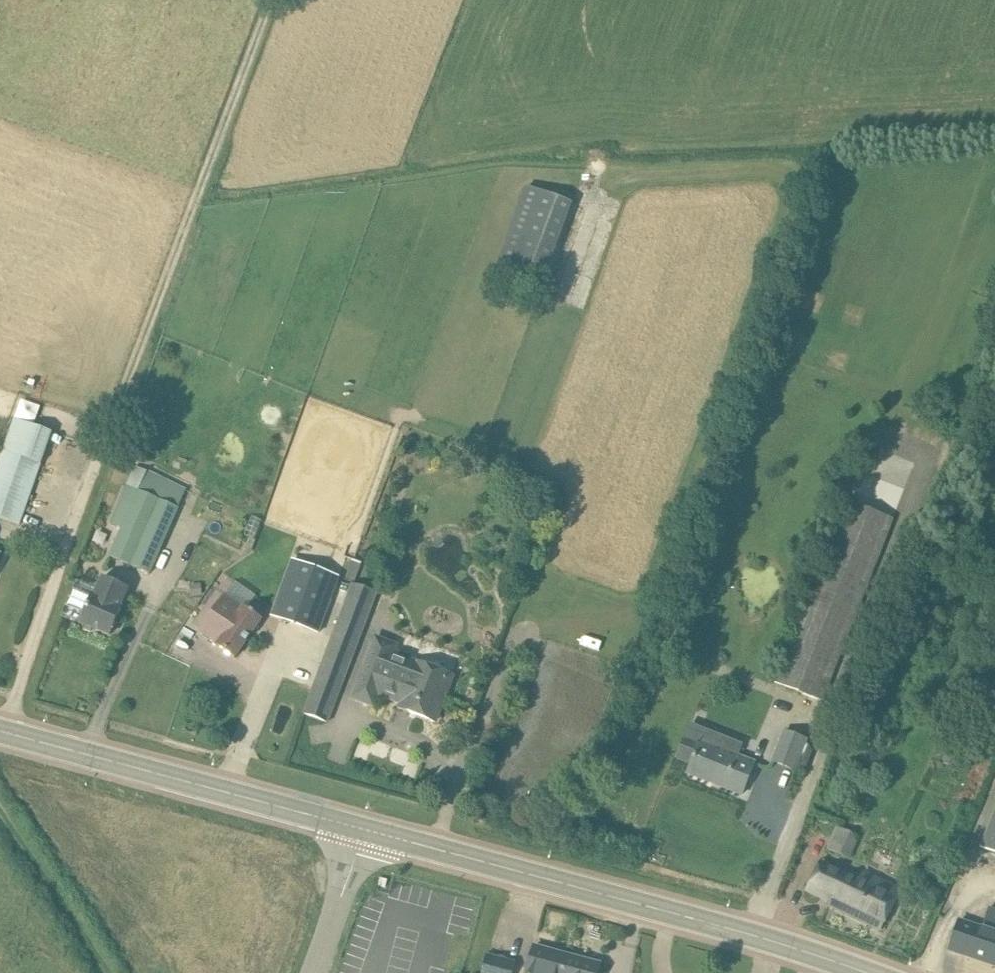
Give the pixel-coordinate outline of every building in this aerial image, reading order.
[(540,294),(573,203),(527,186),(493,277),(540,294)] [(53,433),(14,419),(0,459),(0,518),(20,525),(53,433)] [(179,508),(187,488),(135,466),(111,523),(122,528),(109,557),(151,574),(179,508)] [(823,702),(895,519),(847,500),(775,684),(823,702)] [(295,560),(274,617),(319,633),(340,577),(295,560)] [(77,580),(62,615),(84,625),(84,629),(91,632),(95,630),(110,636),(122,608),(121,608),(129,590),(103,578),(98,590),(77,580)] [(201,582),(191,583),(191,595),(201,595),(201,582)] [(377,594),(353,585),(305,711),(330,721),(377,594)] [(263,619),(225,594),(199,632),(217,645),(217,646),(235,659),(263,619)] [(435,722),(452,677),(415,663),(416,660),(411,659),(412,656),(394,650),(396,647),(376,639),(354,698),(373,705),(377,694),(401,703),(399,708),(435,722)] [(227,735),(223,726),(210,732),(214,741),(227,735)] [(807,740),(783,731),(771,762),(795,771),(807,740)] [(711,782),(742,794),(754,764),(688,737),(678,760),(692,766),(690,770),(713,779),(711,782)] [(994,855),(994,815),(981,850),(994,855)] [(837,824),(827,847),(850,856),(859,834),(837,824)] [(824,860),(809,891),(829,901),(827,905),(880,931),(900,890),(863,872),(861,878),(824,860)] [(994,966),(994,913),(988,911),(983,929),(959,920),(949,950),(994,966)] [(567,957),(533,947),(526,972),(563,972),(567,957)] [(516,962),(487,954),(481,972),(513,972),(516,962)] [(563,972),(597,972),(599,966),(567,957),(563,972)]
